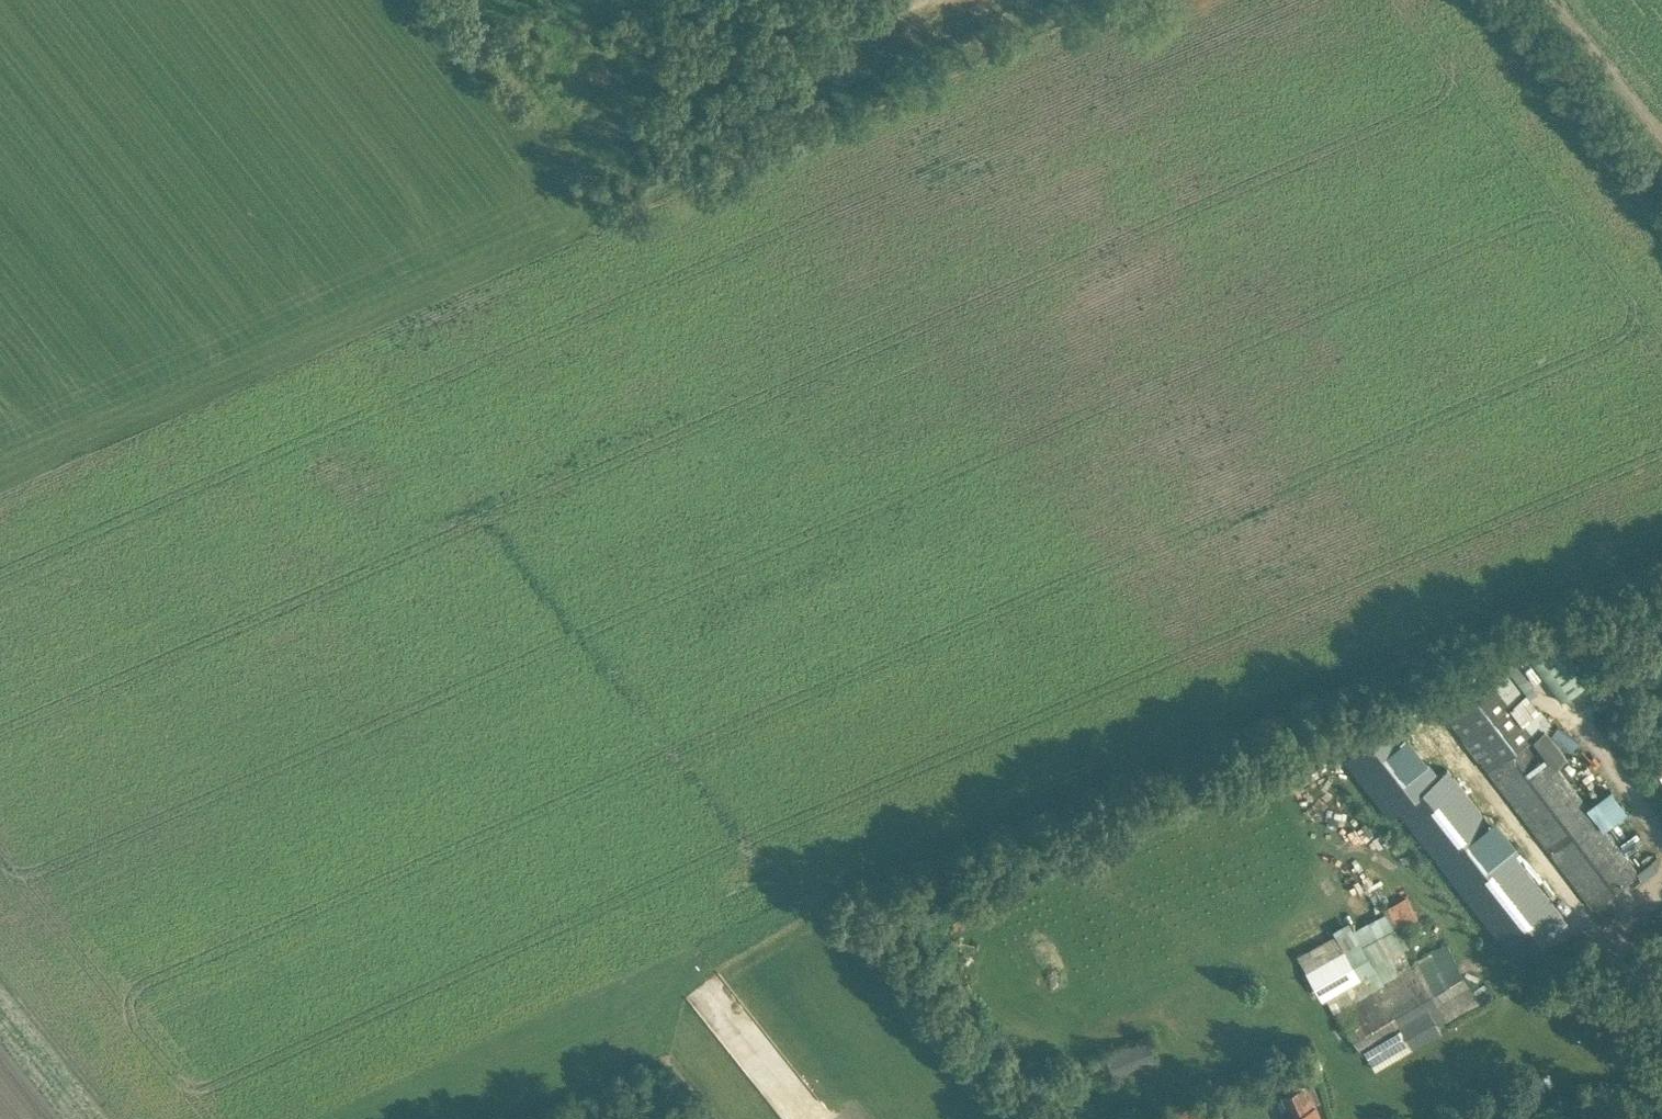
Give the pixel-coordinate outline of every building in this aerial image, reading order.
[(1566,603),(1556,608),(1563,623),(1572,619),(1566,603)] [(1589,680),(1551,627),(1523,647),(1561,700),(1589,680)] [(1433,695),(1580,886),(1593,904),(1637,871),(1556,765),(1568,755),(1546,726),(1552,721),(1517,678),(1493,648),(1433,695)] [(1399,808),(1500,937),(1514,954),(1564,915),(1407,714),(1348,760),(1391,815),(1399,808)] [(1310,968),(1325,998),(1326,997),(1334,1011),(1337,1010),(1361,1051),(1401,1028),(1409,1044),(1480,1003),(1452,950),(1432,960),(1429,955),(1382,980),(1362,941),(1310,968)] [(1105,1054),(1113,1077),(1156,1061),(1148,1038),(1105,1054)] [(1315,1103),(1306,1083),(1280,1094),(1290,1115),(1286,1117),(1287,1118),(1322,1118),(1315,1103)]
